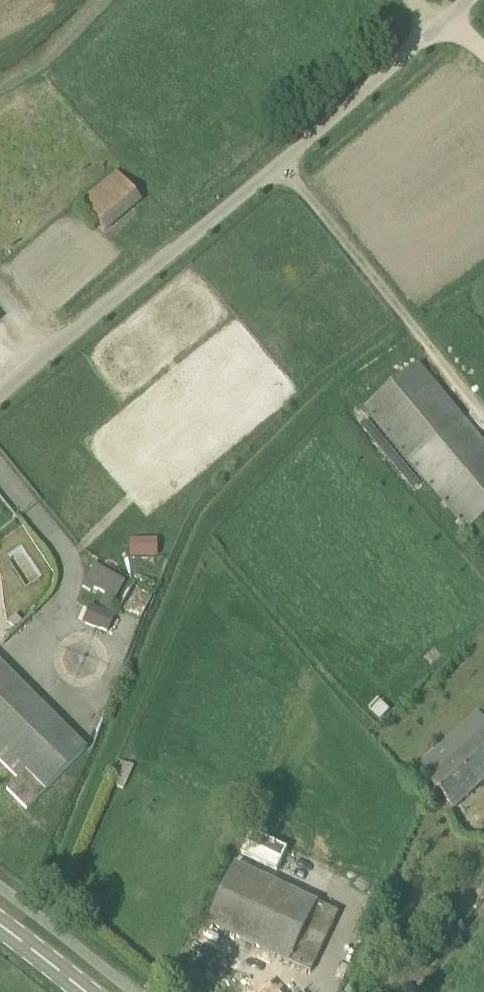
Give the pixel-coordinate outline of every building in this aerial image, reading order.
[(81,204),(104,232),(141,201),(118,173),(81,204)] [(483,519),(483,442),(420,364),(366,408),(469,532),(483,519)] [(130,559),(157,558),(157,541),(130,541),(130,559)] [(107,610),(123,578),(92,563),(82,584),(101,593),(95,604),(107,610)] [(114,617),(89,606),(82,624),(107,634),(114,617)] [(17,779),(6,790),(26,811),(87,750),(0,663),(0,762),(17,779)] [(483,784),(483,721),(479,716),(419,770),(455,810),(483,784)] [(340,913),(236,864),(208,924),(312,973),(340,913)]
